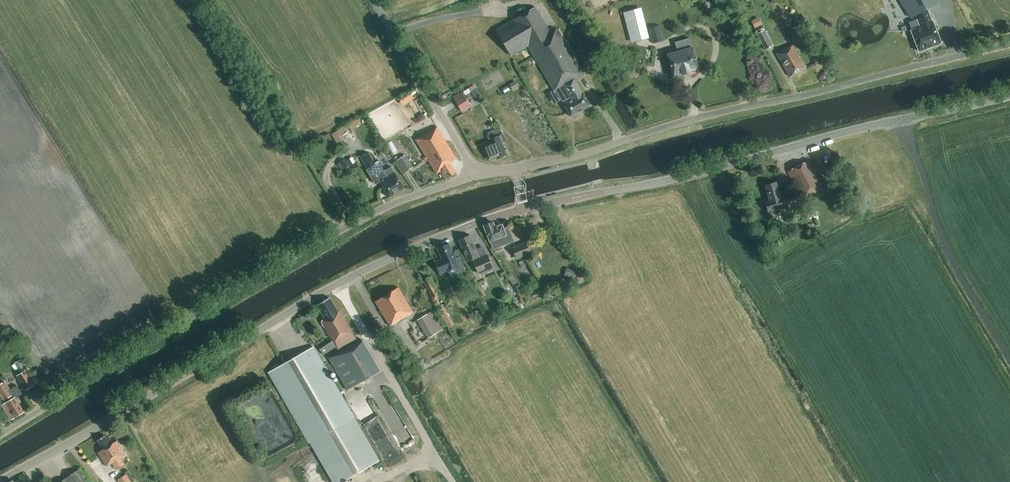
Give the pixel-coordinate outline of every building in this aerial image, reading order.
[(940,1),(940,0),(900,0),(911,19),(913,17),(927,9),(940,1)] [(550,33),(535,7),(496,30),(511,56),(528,46),(554,91),(554,90),(560,100),(561,99),(564,104),(571,117),(590,106),(583,93),(574,79),(583,73),(557,29),(550,33)] [(623,12),(631,42),(646,38),(638,8),(623,12)] [(927,9),(913,17),(914,20),(917,19),(920,27),(911,30),(919,52),(941,43),(932,22),(927,9)] [(755,28),(762,25),(758,18),(751,21),(755,28)] [(653,43),(663,40),(659,26),(649,28),(653,43)] [(797,26),(792,29),(796,35),(800,32),(797,26)] [(764,50),(772,45),(764,30),(758,32),(757,33),(755,34),(764,50)] [(673,77),(699,70),(690,38),(675,42),(677,52),(667,55),(673,77)] [(790,77),(806,68),(792,44),(776,54),(790,77)] [(514,81),(509,84),(513,91),(518,88),(514,81)] [(462,112),(471,107),(462,91),(453,96),(462,112)] [(410,92),(399,99),(402,104),(413,97),(410,92)] [(421,100),(406,108),(414,122),(428,113),(421,100)] [(371,124),(383,119),(377,107),(365,113),(371,124)] [(361,124),(358,119),(332,134),(337,144),(343,141),(339,136),(351,129),(351,130),(361,124)] [(456,173),(450,163),(456,159),(437,127),(416,140),(436,174),(440,172),(443,177),(446,175),(447,178),(456,173)] [(494,142),(483,147),(489,159),(499,155),(500,156),(503,157),(507,155),(508,152),(504,142),(506,141),(502,133),(502,134),(500,128),(496,130),(498,135),(492,138),(494,142)] [(375,163),(369,154),(362,158),(369,169),(367,170),(376,184),(380,182),(389,198),(405,189),(395,173),(392,167),(385,171),(379,161),(375,163)] [(414,168),(406,155),(396,161),(404,174),(414,168)] [(422,173),(427,170),(422,161),(418,164),(422,173)] [(802,200),(823,189),(808,161),(788,172),(802,200)] [(780,197),(776,183),(765,186),(770,201),(765,203),(768,213),(787,208),(783,196),(780,197)] [(495,227),(493,223),(484,226),(490,242),(491,242),(493,249),(513,241),(508,227),(504,229),(502,225),(495,227)] [(476,249),(470,235),(458,240),(467,261),(472,259),(478,274),(485,271),(486,273),(493,270),(483,246),(476,249)] [(517,258),(530,253),(526,243),(513,248),(517,258)] [(456,260),(449,244),(438,249),(442,259),(435,262),(440,274),(447,271),(454,269),(459,280),(468,276),(460,258),(456,260)] [(577,271),(567,268),(564,276),(574,280),(577,271)] [(436,289),(432,281),(424,285),(432,300),(441,295),(437,288),(436,289)] [(390,326),(413,312),(399,288),(375,302),(390,326)] [(522,302),(516,294),(510,298),(516,306),(522,302)] [(338,312),(330,298),(317,305),(326,319),(321,322),(324,326),(339,349),(357,338),(343,316),(340,311),(338,312)] [(428,338),(443,329),(432,311),(417,320),(428,338)] [(362,340),(329,358),(348,391),(381,372),(362,340)] [(379,460),(314,347),(270,372),(332,481),(341,481),(379,460)] [(18,370),(28,367),(25,357),(15,360),(18,370)] [(29,368),(17,376),(25,391),(36,385),(38,383),(29,368)] [(0,385),(0,393),(4,400),(5,400),(7,403),(3,406),(11,420),(24,412),(15,398),(22,393),(17,384),(10,389),(5,382),(0,385)] [(106,439),(105,436),(98,440),(103,450),(99,452),(107,466),(126,455),(117,441),(113,444),(109,437),(106,439)] [(60,481),(87,481),(79,470),(60,481)]
